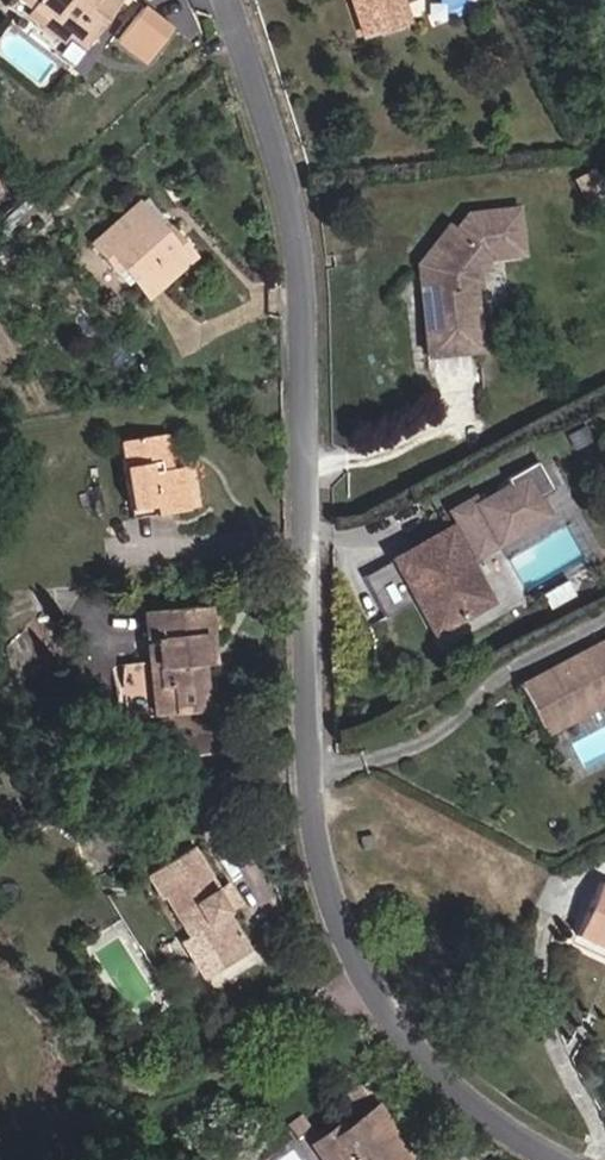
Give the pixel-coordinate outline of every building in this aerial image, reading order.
[(73,33),(71,36),(91,50),(127,3),(122,0),(29,0),(73,33)] [(355,15),(399,1),(399,0),(350,0),(355,15)] [(147,63),(176,24),(144,1),(116,40),(147,63)] [(405,18),(399,1),(355,15),(361,32),(405,18)] [(89,238),(105,256),(113,249),(122,260),(148,289),(193,249),(176,230),(170,235),(160,225),(135,197),(89,238)] [(447,231),(437,226),(409,263),(418,358),(473,353),(467,294),(473,293),(471,273),(482,258),(515,256),(511,210),(459,214),(447,231)] [(142,500),(144,512),(170,511),(167,469),(150,468),(150,462),(157,462),(156,434),(114,438),(119,501),(142,500)] [(485,613),(466,580),(474,575),(471,569),(539,531),(531,516),(544,508),(527,479),(494,498),(499,506),(474,519),(471,513),(446,527),(453,539),(446,544),(443,540),(357,589),(380,630),(410,613),(426,604),(444,636),(485,613)] [(142,500),(119,501),(120,515),(144,512),(142,500)] [(444,636),(426,604),(410,613),(429,645),(444,636)] [(193,642),(201,641),(199,607),(130,613),(139,720),(192,717),(188,665),(193,663),(193,642)] [(193,642),(193,663),(202,663),(201,641),(193,642)] [(527,736),(569,714),(572,720),(604,702),(604,643),(506,695),(527,736)] [(376,846),(360,848),(362,863),(378,862),(376,846)] [(179,946),(198,983),(232,966),(213,927),(215,926),(203,902),(206,901),(182,853),(132,878),(142,898),(148,895),(174,949),(179,946)] [(601,886),(575,941),(604,955),(604,888),(601,886)] [(179,946),(174,949),(162,956),(181,992),(198,983),(179,946)] [(402,1159),(409,1159),(419,1151),(376,1103),(345,1130),(337,1138),(331,1133),(314,1150),(323,1159),(393,1159),(398,1155),(402,1159)]
